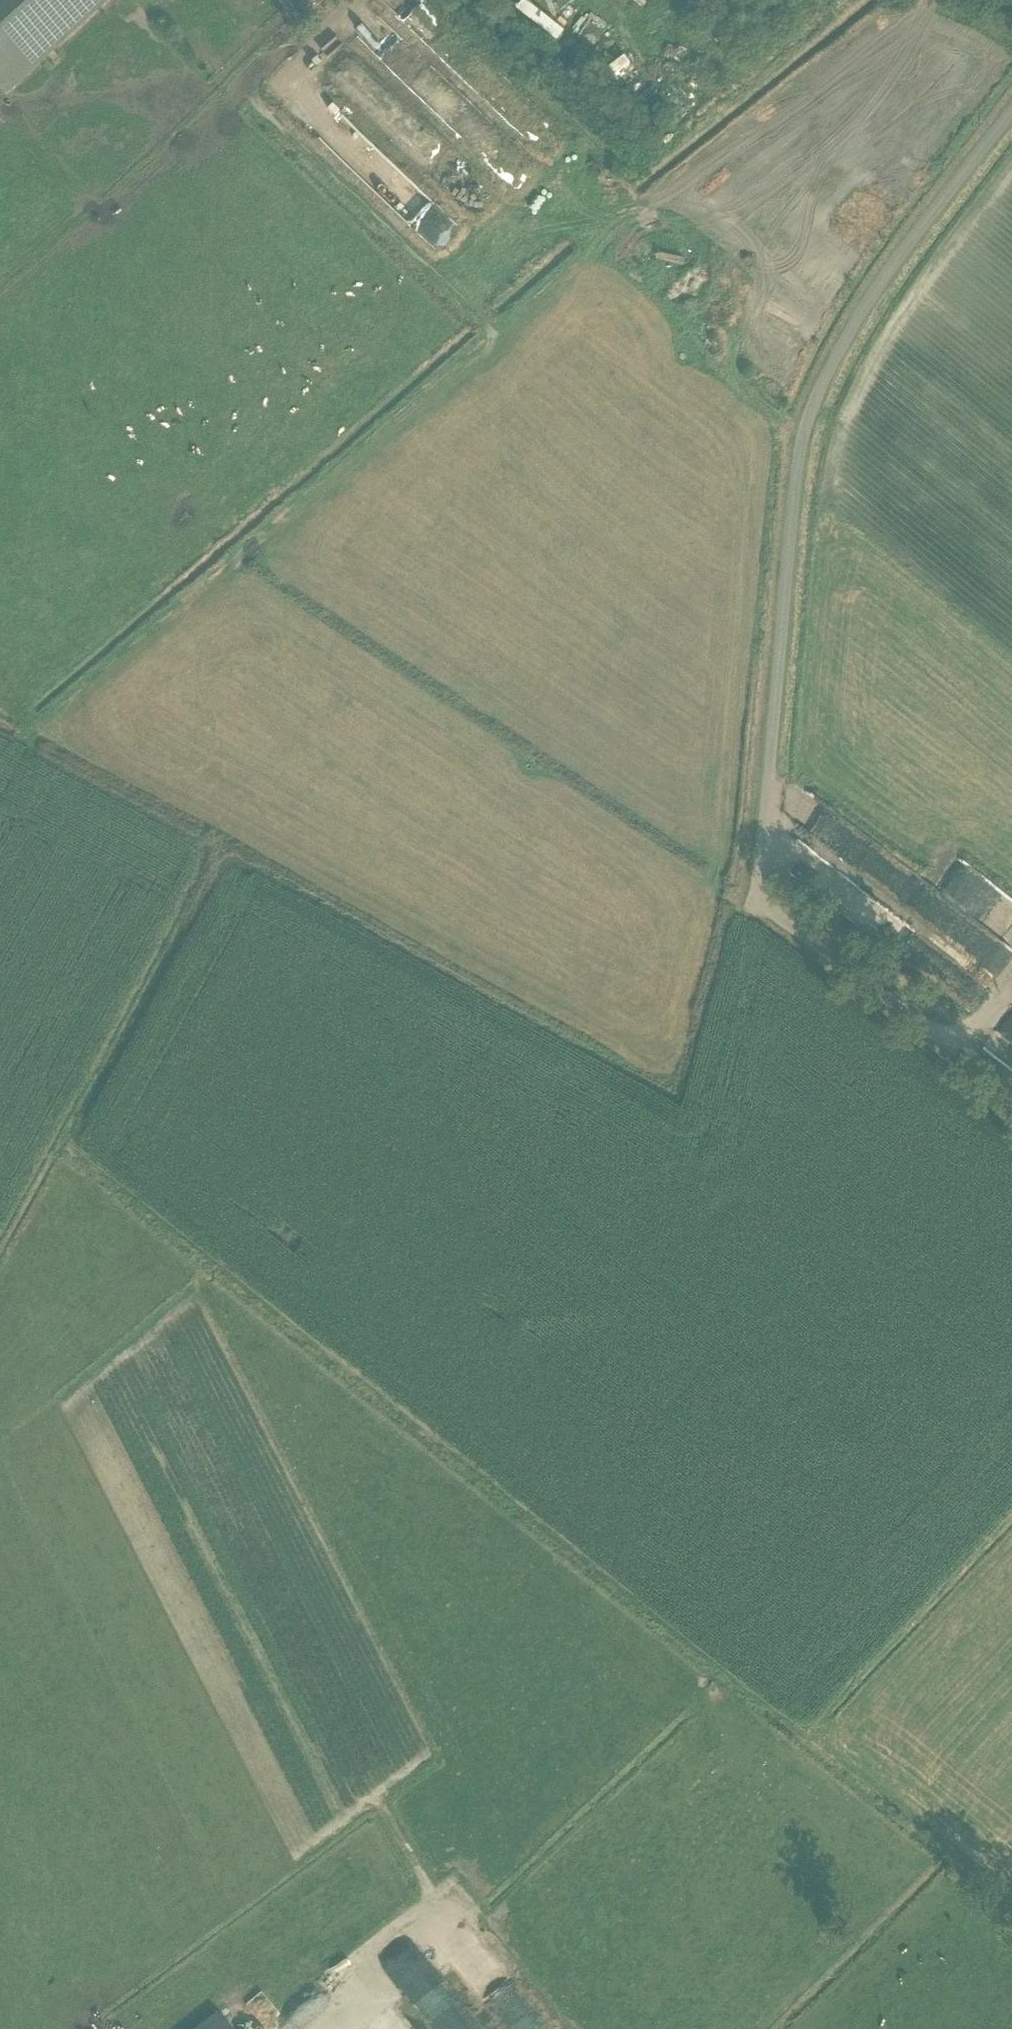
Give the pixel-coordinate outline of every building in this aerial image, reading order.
[(4,94),(107,0),(0,0),(0,89),(4,94)] [(414,73),(427,62),(409,40),(396,51),(414,73)] [(623,77),(646,66),(640,56),(618,67),(623,77)] [(445,238),(452,251),(475,239),(468,226),(445,238)] [(887,925),(905,944),(921,929),(904,910),(887,925)] [(516,2028),(560,2028),(507,1965),(481,1987),(516,2028)] [(217,2013),(197,2028),(229,2028),(217,2013)]
